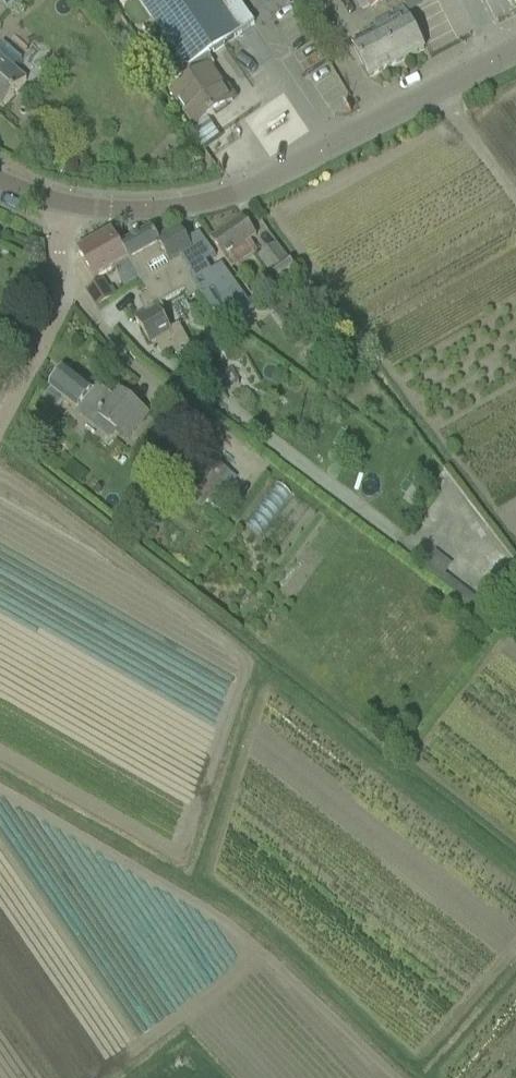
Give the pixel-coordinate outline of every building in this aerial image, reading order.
[(8,12),(25,0),(0,0),(0,2),(8,12)] [(165,35),(152,45),(148,38),(139,45),(149,58),(157,52),(155,48),(168,39),(196,80),(172,96),(182,110),(194,129),(233,103),(210,69),(214,67),(207,57),(209,56),(254,26),(237,0),(141,0),(165,35)] [(389,0),(366,0),(371,9),(389,0)] [(353,47),(369,79),(424,51),(403,11),(374,26),(378,34),(353,47)] [(17,94),(24,85),(28,80),(15,69),(23,59),(4,44),(0,49),(0,109),(2,111),(17,94)] [(210,241),(223,259),(230,271),(257,252),(250,242),(255,238),(242,219),(210,241)] [(178,229),(157,241),(164,254),(175,248),(181,259),(180,260),(190,275),(188,277),(191,282),(198,295),(202,300),(208,311),(230,325),(252,309),(222,267),(212,273),(206,263),(215,257),(200,237),(187,244),(178,229)] [(151,231),(120,248),(131,267),(137,278),(153,269),(161,284),(176,275),(189,300),(198,295),(191,282),(188,277),(190,275),(180,260),(181,259),(175,248),(164,254),(157,241),(151,231)] [(112,233),(77,253),(94,282),(114,271),(116,275),(131,267),(120,248),(112,233)] [(257,258),(277,283),(295,271),(276,245),(257,258)] [(96,309),(113,299),(102,282),(86,293),(96,309)] [(153,295),(140,302),(146,314),(135,319),(148,346),(167,336),(180,363),(192,357),(178,329),(171,333),(162,315),(163,315),(164,315),(153,295)] [(51,391),(43,401),(56,411),(64,401),(93,425),(98,419),(128,442),(148,416),(135,406),(118,392),(113,399),(97,386),(92,392),(66,371),(60,378),(56,378),(51,384),(52,388),(50,390),(51,391)] [(229,474),(209,459),(182,496),(201,510),(229,474)] [(287,489),(249,528),(265,544),(303,504),(287,489)]
